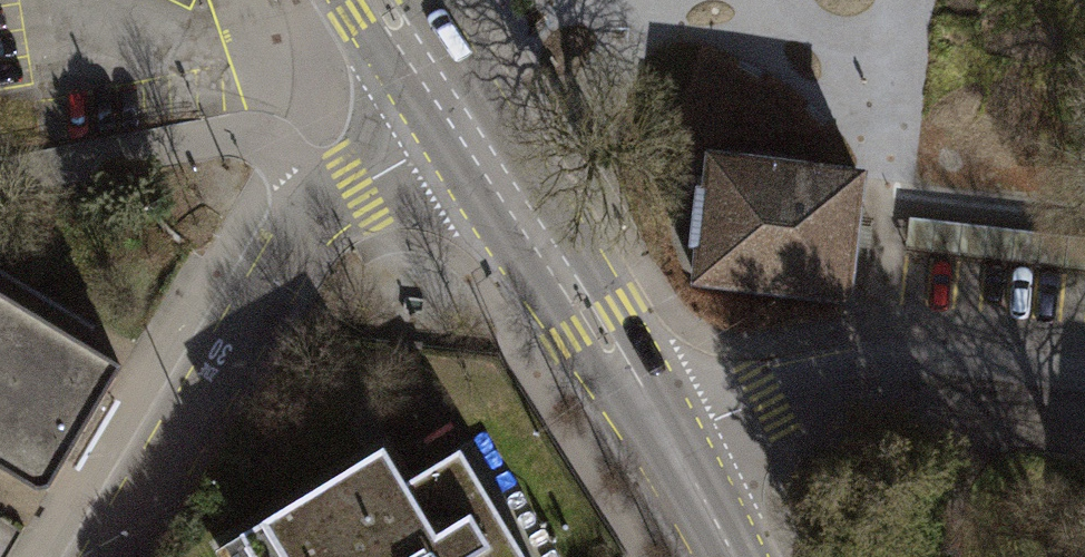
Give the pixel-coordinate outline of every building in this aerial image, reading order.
[(696,281),(846,298),(860,176),(711,159),(707,194),(700,194),(694,243),(701,244),(696,281)] [(910,218),(907,249),(1084,269),(1084,238),(910,218)] [(43,481),(58,478),(124,359),(0,283),(0,455),(43,481)] [(240,535),(241,537),(216,552),(219,556),(523,556),(459,451),(403,484),(383,450),(240,535)]
